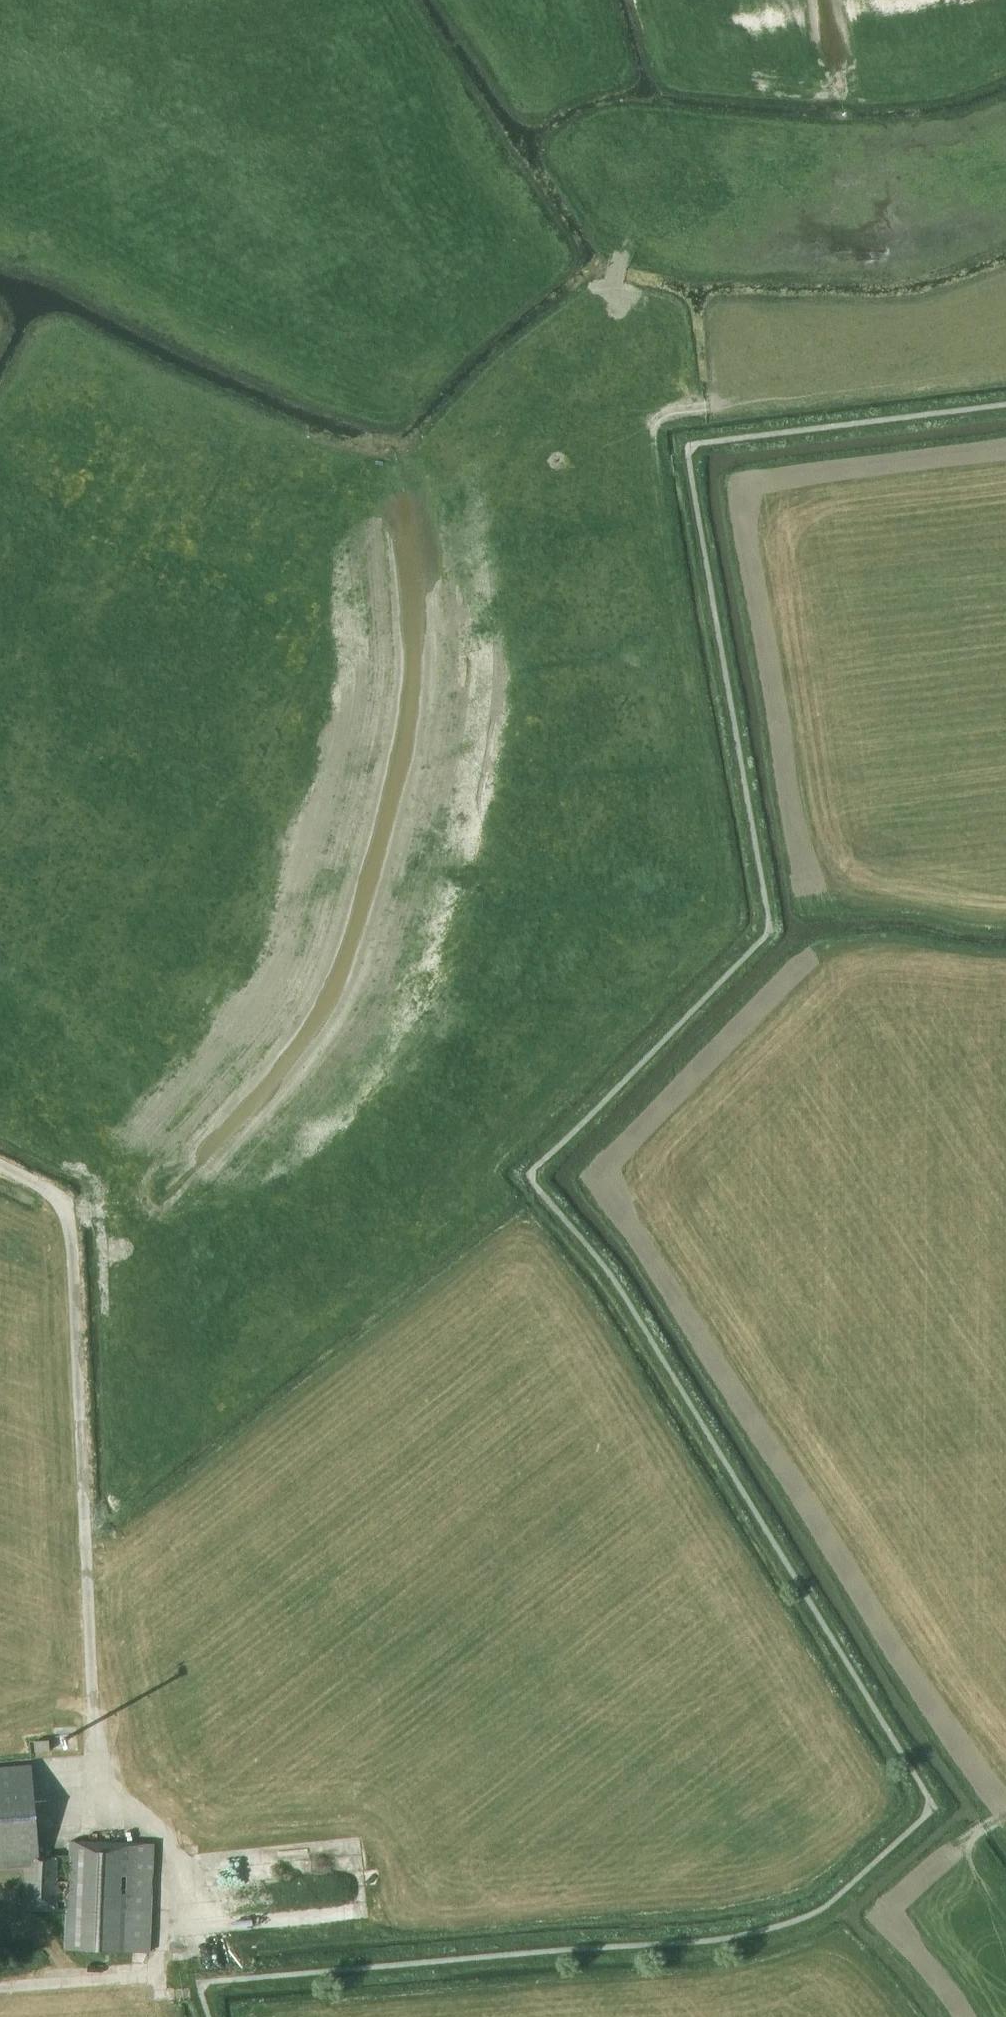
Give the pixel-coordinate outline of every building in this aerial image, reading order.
[(48,1750),(48,1740),(33,1741),(34,1751),(48,1750)] [(30,1766),(0,1768),(0,1868),(24,1866),(22,1909),(66,1911),(64,1948),(148,1951),(153,1844),(69,1840),(68,1855),(38,1854),(30,1766)]
